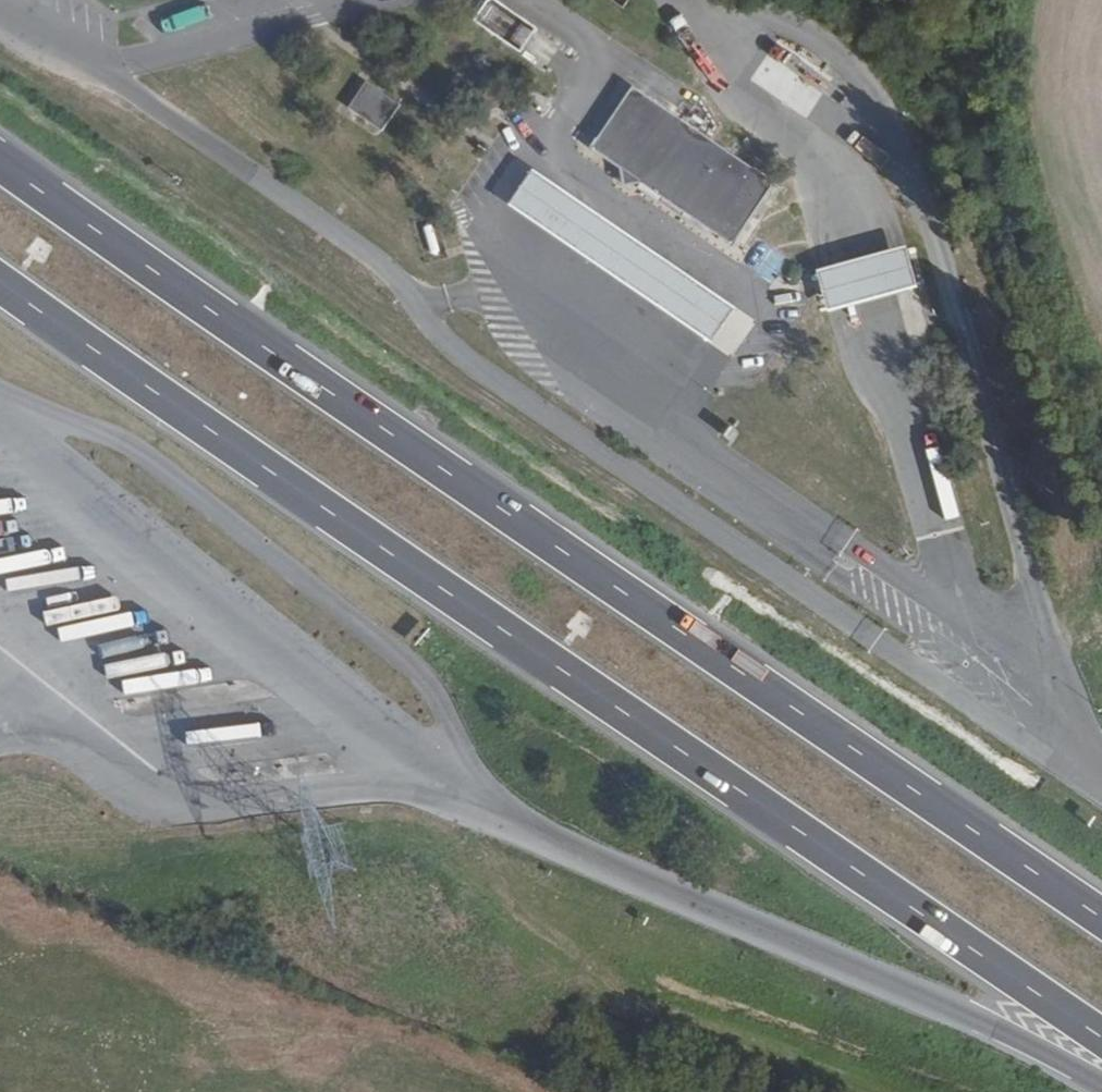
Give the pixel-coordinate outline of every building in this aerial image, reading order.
[(476,22),(523,51),(541,26),(498,0),(491,0),(476,22)] [(591,144),(734,241),(777,178),(633,81),(591,144)] [(374,131),(389,105),(356,83),(339,109),(374,131)] [(647,240),(535,166),(513,199),(626,274),(715,332),(737,299),(647,240)] [(741,262),(770,282),(787,257),(758,237),(741,262)] [(921,280),(910,239),(863,251),(818,263),(829,303),(875,292),(921,280)]
